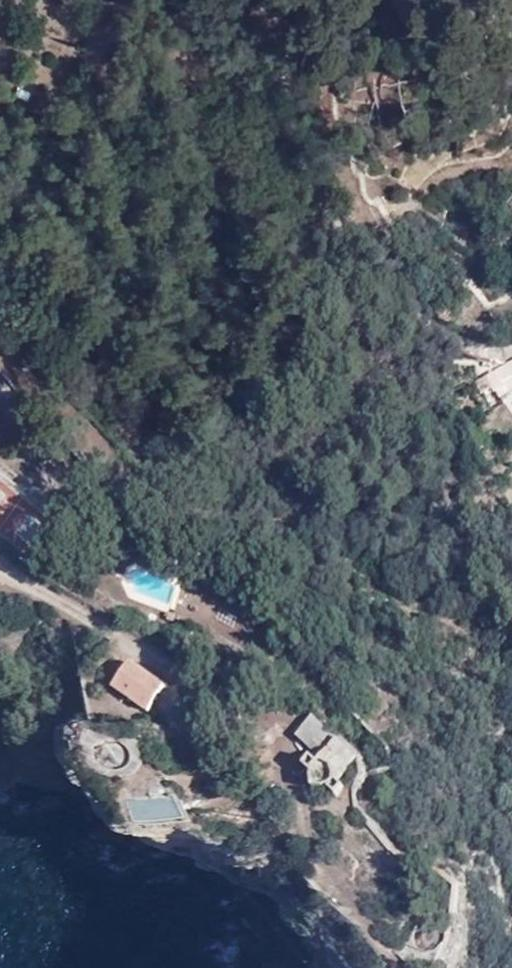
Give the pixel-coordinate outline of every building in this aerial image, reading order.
[(510,365),(509,367),(498,373),(499,377),(511,371),(511,364),(510,365)] [(499,377),(503,389),(496,394),(500,399),(511,393),(511,371),(499,377)] [(495,392),(488,382),(476,387),(483,399),(495,392)] [(501,402),(509,413),(511,411),(511,396),(501,402)] [(175,615),(168,612),(165,619),(172,622),(175,615)] [(167,676),(133,653),(115,680),(149,702),(167,676)] [(316,698),(297,717),(322,741),(318,744),(312,738),(304,745),(310,752),(312,769),(330,770),(338,778),(347,770),(339,763),(360,742),(316,698)] [(186,809),(151,827),(165,853),(199,835),(186,809)]
